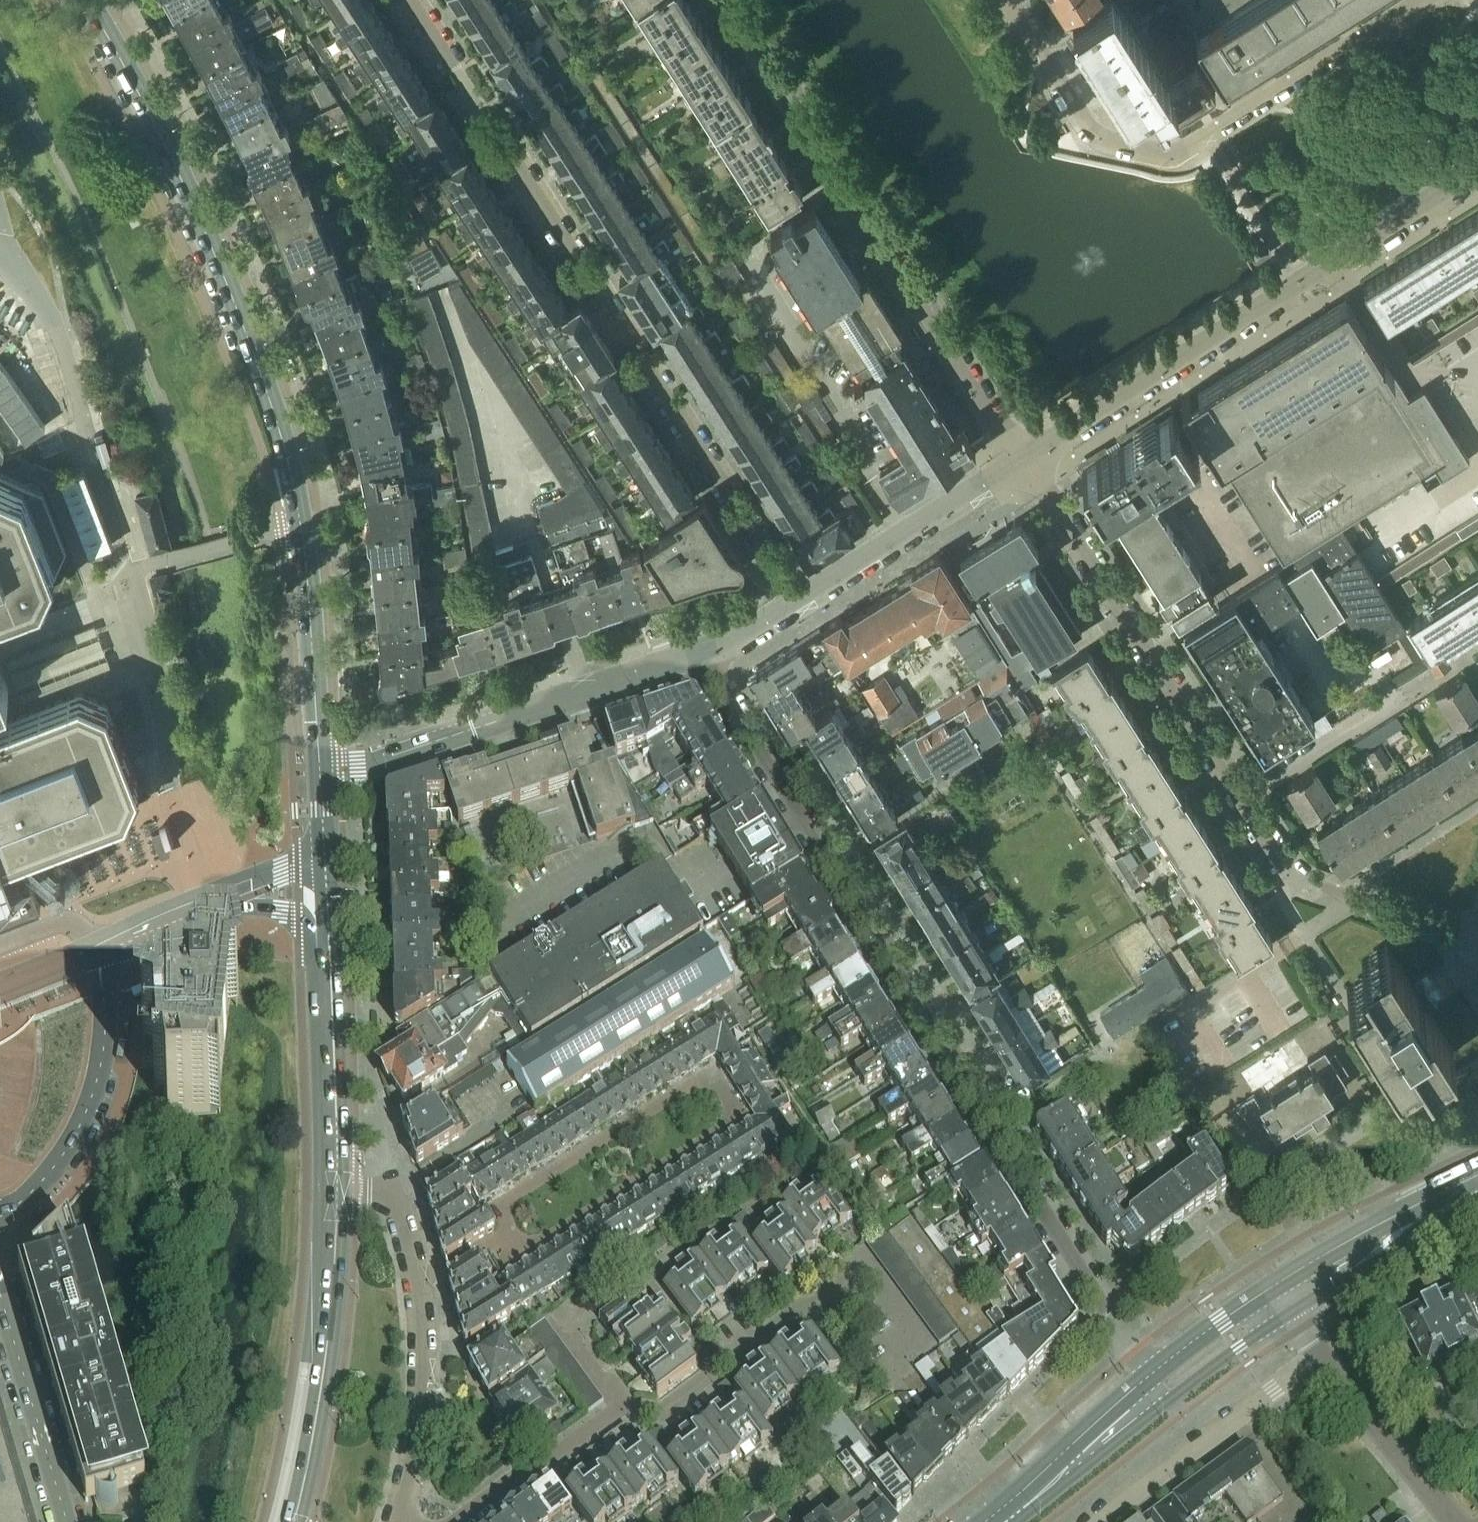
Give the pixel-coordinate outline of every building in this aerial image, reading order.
[(169,2),(174,11),(194,0),(169,0),(169,2)] [(228,22),(232,20),(226,11),(223,13),(215,0),(194,0),(174,11),(180,22),(187,33),(206,24),(211,32),(228,22)] [(246,14),(261,7),(266,4),(263,0),(259,0),(243,9),(246,14)] [(300,0),(299,0),(290,5),(297,16),(306,10),(300,0)] [(336,14),(358,0),(327,0),(336,14)] [(375,11),(375,8),(372,3),(369,2),(368,0),(358,0),(336,14),(347,30),(348,31),(376,13),(375,11)] [(460,9),(474,0),(454,0),(460,9)] [(472,29),(488,19),(485,16),(498,7),(493,0),(474,0),(460,9),(472,29)] [(534,0),(528,0),(524,3),(531,14),(539,8),(534,0)] [(676,67),(713,43),(685,0),(647,0),(637,6),(646,20),(649,17),(671,51),(667,54),(676,67)] [(1066,17),(1092,0),(1055,0),(1066,17)] [(1073,23),(1096,60),(1129,112),(1133,110),(1135,114),(1151,117),(1159,111),(1162,116),(1164,115),(1165,114),(1168,112),(1171,116),(1183,108),(1215,88),(1213,85),(1210,80),(1201,64),(1189,72),(1184,64),(1163,77),(1149,53),(1152,51),(1141,34),(1151,28),(1160,22),(1170,16),(1179,10),(1172,0),(1119,0),(1139,31),(1136,33),(1114,0),(1108,0),(1076,20),(1073,23)] [(1196,37),(1225,82),(1355,0),(1256,0),(1196,37)] [(187,33),(199,53),(199,56),(204,66),(240,47),(234,35),(239,32),(241,38),(270,24),(261,7),(246,14),(232,22),(211,32),(206,24),(187,33)] [(472,29),(482,44),(510,26),(521,19),(515,10),(504,17),(498,7),(485,16),(488,19),(472,29)] [(539,8),(531,14),(538,25),(546,19),(539,8)] [(306,10),(297,16),(304,27),(313,21),(306,10)] [(1190,27),(1187,24),(1179,10),(1170,16),(1180,33),(1190,27)] [(386,28),(376,13),(348,31),(347,30),(347,31),(338,37),(344,46),(353,40),(360,51),(374,42),(371,38),(386,28)] [(1180,33),(1170,16),(1160,22),(1171,39),(1180,33)] [(1151,28),(1161,45),(1171,39),(1160,22),(1151,28)] [(492,62),(492,63),(520,45),(519,43),(521,42),(510,26),(482,44),(493,61),(492,62)] [(399,48),(394,40),(393,38),(393,36),(390,31),(387,30),(386,28),(371,38),(374,42),(360,51),(365,58),(355,65),(360,73),(399,48)] [(1161,45),(1151,28),(1141,34),(1152,51),(1161,45)] [(545,36),(552,46),(560,41),(553,30),(545,36)] [(312,38),(318,48),(327,43),(320,32),(312,38)] [(640,48),(649,43),(645,36),(636,42),(640,48)] [(567,52),(560,41),(552,46),(558,57),(567,52)] [(334,54),(327,43),(318,48),(325,59),(334,54)] [(649,43),(640,48),(644,55),(654,49),(649,43)] [(752,105),(713,43),(676,67),(684,80),(687,78),(710,113),(707,115),(715,129),(749,107),(752,105)] [(531,60),(520,45),(492,63),(504,81),(543,55),(542,53),(531,60)] [(240,89),(256,80),(261,77),(255,67),(251,69),(240,47),(204,66),(209,77),(212,78),(217,87),(234,79),(240,89)] [(301,59),(309,55),(304,48),(297,52),(301,59)] [(376,76),(380,83),(395,74),(397,77),(412,68),(411,66),(411,64),(408,59),(406,58),(399,48),(360,73),(366,82),(376,76)] [(297,52),(277,63),(280,69),(301,59),(297,52)] [(309,55),(301,59),(304,66),(313,62),(309,55)] [(504,81),(514,96),(529,86),(531,90),(544,82),(537,70),(548,63),(543,55),(504,81)] [(301,59),(280,69),(284,76),(298,69),(304,66),(301,59)] [(568,72),(575,83),(583,77),(577,67),(568,72)] [(651,149),(598,67),(591,72),(644,156),(714,264),(721,259),(651,149)] [(422,83),(415,73),(412,68),(397,77),(395,74),(380,83),(388,94),(378,100),(384,110),(394,104),(394,103),(394,101),(422,83)] [(335,74),(342,85),(350,79),(343,69),(335,74)] [(590,88),(583,77),(575,83),(582,93),(590,88)] [(231,121),(268,104),(256,80),(240,89),(234,79),(217,87),(227,108),(227,111),(227,112),(231,121)] [(357,90),(350,79),(342,85),(349,95),(357,90)] [(527,116),(528,115),(556,97),(555,95),(565,89),(560,81),(548,88),(544,82),(531,90),(529,86),(514,96),(527,116)] [(433,101),(433,100),(422,83),(394,101),(394,103),(394,104),(403,118),(433,101)] [(601,105),(594,94),(586,99),(593,110),(601,105)] [(674,102),(679,109),(688,103),(684,96),(674,102)] [(528,115),(539,133),(578,107),(577,106),(566,113),(556,97),(528,115)] [(448,119),(444,113),(435,99),(433,100),(433,101),(403,118),(395,124),(402,133),(412,126),(417,133),(431,125),(433,129),(448,119)] [(313,123),(344,108),(341,103),(310,118),(313,123)] [(693,110),(688,103),(679,109),(683,116),(693,110)] [(279,126),(268,104),(231,121),(237,132),(239,134),(244,144),(263,135),(268,145),(284,136),(288,135),(283,124),(279,126)] [(374,116),(368,106),(360,111),(366,121),(374,116)] [(539,133),(549,148),(564,138),(566,141),(579,133),(572,122),(583,115),(578,107),(539,133)] [(785,169),(788,167),(749,107),(715,129),(713,130),(721,143),(725,141),(746,174),(743,177),(754,195),(787,173),(785,169)] [(344,108),(313,123),(317,131),(348,117),(344,108)] [(458,134),(452,125),(448,119),(433,129),(431,125),(417,133),(423,143),(412,151),(418,161),(430,153),(430,154),(431,154),(430,153),(458,134)] [(609,136),(618,130),(611,120),(603,125),(609,136)] [(376,138),(385,132),(378,122),(370,127),(376,138)] [(618,130),(609,136),(616,146),(624,141),(618,130)] [(249,171),(253,180),(292,162),(286,149),(289,147),(301,140),(296,131),(293,132),(288,135),(284,136),(268,145),(263,135),(244,144),(253,163),(251,164),(250,165),(250,166),(249,167),(249,168),(249,169),(249,170),(249,171)] [(385,132),(376,138),(383,148),(391,143),(385,132)] [(549,148),(557,160),(562,167),(601,142),(595,133),(584,140),(579,133),(566,141),(564,138),(549,148)] [(438,171),(438,172),(470,152),(458,134),(430,153),(431,154),(430,154),(440,170),(438,171)] [(562,167),(575,187),(590,177),(587,174),(600,165),(595,158),(606,151),(601,142),(562,167)] [(470,153),(470,152),(438,172),(448,188),(449,188),(450,188),(450,189),(479,171),(468,154),(470,153)] [(633,173),(642,167),(635,156),(626,162),(633,173)] [(398,174),(407,169),(400,158),(392,163),(398,174)] [(711,165),(716,172),(726,165),(721,158),(711,165)] [(301,183),(292,162),(253,180),(258,191),(264,202),(285,193),(291,204),(308,197),(307,196),(312,194),(306,181),(301,183)] [(354,176),(371,168),(368,163),(351,170),(354,176)] [(575,187),(584,202),(613,184),(613,185),(624,178),(617,168),(607,175),(600,165),(587,174),(590,177),(575,187)] [(730,172),(726,165),(716,172),(720,178),(730,172)] [(642,167),(633,173),(640,184),(649,178),(642,167)] [(371,168),(354,176),(357,184),(374,176),(371,168)] [(407,169),(398,174),(405,185),(414,179),(407,169)] [(489,187),(488,185),(479,171),(450,189),(450,188),(449,188),(448,188),(438,195),(444,206),(455,199),(462,209),(477,200),(474,196),(489,187)] [(768,216),(801,195),(799,192),(802,190),(793,175),(790,178),(787,173),(754,195),(768,216)] [(596,220),(624,202),(613,185),(613,184),(584,202),(596,220)] [(502,206),(495,196),(495,194),(492,189),(490,188),(489,187),(474,196),(477,200),(462,209),(467,216),(456,223),(462,231),(502,206)] [(654,205),(663,200),(656,189),(648,195),(654,205)] [(420,207),(429,202),(422,191),(414,196),(420,207)] [(318,221),(308,197),(291,204),(285,193),(264,202),(270,212),(270,213),(274,223),(273,226),(276,233),(278,234),(279,237),(318,221)] [(663,200),(654,205),(661,216),(670,211),(663,200)] [(429,202),(420,207),(427,218),(435,212),(429,202)] [(634,218),(624,202),(596,220),(608,238),(646,213),(645,211),(634,218)] [(864,281),(835,236),(815,204),(770,233),(778,245),(775,247),(816,312),(821,309),(848,351),(842,357),(856,379),(857,379),(905,453),(880,468),(900,499),(917,487),(921,493),(952,474),(948,468),(975,451),(959,425),(952,429),(894,339),(901,334),(866,280),(864,281)] [(500,236),(514,226),(513,224),(513,222),(510,217),(508,216),(502,206),(462,231),(467,240),(478,233),(483,241),(497,232),(500,236)] [(648,239),(647,238),(641,228),(651,221),(646,213),(608,238),(617,253),(633,244),(635,247),(648,239)] [(1440,283),(1477,259),(1477,213),(1419,250),(1440,283)] [(313,261),(331,254),(335,252),(331,242),(327,243),(318,221),(279,237),(280,238),(279,241),(282,248),(285,249),(288,259),(309,251),(313,261)] [(671,231),(678,241),(686,236),(680,225),(671,231)] [(525,242),(517,230),(514,226),(500,236),(497,232),(483,241),(489,251),(479,258),(485,268),(496,261),(497,261),(496,259),(525,242)] [(452,238),(445,228),(437,233),(444,243),(452,238)] [(342,232),(334,235),(340,251),(348,248),(342,232)] [(1256,261),(1271,251),(1259,232),(1243,241),(1256,261)] [(422,234),(411,240),(416,249),(427,244),(422,234)] [(693,247),(686,236),(678,241),(685,252),(693,247)] [(452,238),(444,243),(451,254),(459,249),(452,238)] [(652,246),(648,239),(635,247),(633,244),(617,253),(630,273),(656,256),(658,255),(669,248),(663,238),(652,246)] [(536,259),(532,254),(531,252),(531,250),(528,245),(526,244),(525,242),(496,259),(497,261),(496,261),(507,278),(536,259)] [(430,246),(410,257),(422,279),(442,268),(430,246)] [(1364,285),(1385,318),(1440,283),(1419,250),(1364,285)] [(341,279),(331,254),(313,261),(309,251),(288,259),(297,281),(297,284),(296,284),(301,295),(341,279)] [(620,279),(633,299),(648,290),(645,286),(666,272),(656,256),(630,273),(620,279)] [(746,280),(731,258),(716,267),(731,290),(746,280)] [(547,277),(547,276),(546,274),(546,272),(543,267),(540,266),(536,259),(507,278),(517,294),(518,294),(519,295),(547,277)] [(700,276),(709,271),(702,260),(693,265),(700,276)] [(468,279),(476,274),(469,264),(461,269),(468,279)] [(709,271),(700,276),(707,287),(716,282),(709,271)] [(633,299),(643,315),(679,291),(666,272),(645,286),(648,290),(633,299)] [(476,274),(468,279),(474,290),(482,285),(476,274)] [(557,292),(553,285),(547,277),(519,295),(518,294),(517,294),(507,301),(514,311),(524,305),(530,314),(544,305),(542,302),(557,292)] [(340,319),(358,313),(357,311),(362,310),(358,298),(352,301),(349,291),(346,292),(341,279),(301,295),(304,304),(305,306),(306,306),(307,307),(308,308),(310,308),(311,307),(313,307),(317,317),(336,309),(340,319)] [(454,299),(466,291),(461,283),(450,290),(454,299)] [(728,300),(720,289),(712,295),(719,306),(728,300)] [(388,294),(394,308),(405,304),(399,290),(388,294)] [(458,309),(472,299),(466,291),(454,299),(458,309)] [(643,315),(654,333),(659,330),(659,329),(690,308),(679,291),(643,315)] [(551,324),(570,312),(570,311),(557,292),(542,302),(544,305),(530,314),(534,321),(525,327),(531,336),(551,324)] [(414,309),(431,303),(428,294),(411,300),(414,309)] [(483,302),(489,312),(497,307),(490,297),(483,302)] [(461,318),(477,308),(472,299),(458,309),(461,318)] [(435,313),(431,303),(414,309),(418,319),(435,313)] [(659,329),(659,330),(672,349),(687,339),(684,335),(699,326),(693,318),(703,312),(698,303),(690,308),(659,329)] [(580,305),(570,311),(570,312),(551,324),(561,340),(575,331),(578,335),(593,325),(580,305)] [(504,317),(497,307),(489,312),(496,323),(504,317)] [(465,327),(482,316),(477,308),(461,318),(465,327)] [(367,338),(358,313),(340,319),(336,309),(317,317),(324,337),(324,340),(327,351),(367,338)] [(1409,355),(1415,364),(1477,324),(1477,312),(1409,355)] [(438,323),(435,313),(418,319),(421,329),(438,323)] [(728,320),(735,331),(744,325),(737,315),(728,320)] [(469,336),(488,324),(482,316),(465,327),(469,336)] [(1327,317),(1243,370),(1342,526),(1421,476),(1426,486),(1469,459),(1424,387),(1409,396),(1367,330),(1344,344),(1327,317)] [(1439,327),(1432,317),(1419,325),(1426,336),(1439,327)] [(442,333),(438,323),(421,329),(425,339),(442,333)] [(475,346),(494,333),(488,324),(469,336),(475,346)] [(561,340),(574,359),(602,340),(593,325),(578,335),(575,331),(561,340)] [(751,336),(744,325),(735,331),(742,342),(751,336)] [(672,349),(682,364),(710,346),(711,347),(712,347),(711,345),(721,339),(715,330),(705,336),(699,326),(684,335),(687,339),(672,349)] [(445,342),(442,333),(425,339),(428,348),(445,342)] [(481,355),(500,343),(494,333),(475,346),(481,355)] [(506,339),(513,349),(521,344),(514,334),(506,339)] [(380,375),(392,371),(388,358),(379,361),(371,336),(367,338),(327,351),(331,362),(332,362),(334,364),(338,375),(359,369),(364,381),(380,375)] [(808,392),(774,339),(766,345),(822,432),(830,427),(815,404),(823,399),(816,387),(808,392)] [(615,359),(602,340),(574,359),(585,377),(609,361),(609,362),(615,359)] [(449,352),(445,342),(428,348),(432,358),(449,352)] [(487,365),(506,353),(500,343),(481,355),(487,365)] [(528,355),(521,344),(513,349),(520,360),(528,355)] [(682,364),(690,377),(693,382),(722,363),(712,347),(711,347),(710,346),(682,364)] [(756,364),(765,358),(758,348),(749,354),(756,364)] [(421,352),(410,356),(416,371),(427,367),(421,352)] [(452,362),(449,352),(432,358),(435,367),(452,362)] [(493,374),(512,362),(506,353),(487,365),(493,374)] [(405,375),(416,371),(410,356),(399,360),(405,375)] [(765,358),(756,364),(763,375),(772,369),(765,358)] [(609,361),(585,377),(578,381),(587,395),(588,396),(589,395),(589,396),(619,377),(609,362),(609,361)] [(437,376),(455,372),(452,362),(435,367),(437,376)] [(499,384),(519,372),(512,362),(493,374),(499,384)] [(732,379),(722,363),(693,382),(705,400),(733,382),(732,380),(733,380),(732,379)] [(528,373),(535,384),(543,379),(536,368),(528,373)] [(347,411),(387,400),(380,375),(364,381),(359,369),(338,375),(345,396),(344,399),(347,411)] [(1283,562),(1342,526),(1243,370),(1194,401),(1190,394),(1181,400),(1194,420),(1215,454),(1283,562)] [(458,382),(455,372),(437,376),(440,386),(458,382)] [(506,394),(525,381),(519,372),(499,384),(506,394)] [(705,400),(715,415),(730,405),(732,409),(746,400),(739,389),(749,383),(742,372),(732,379),(733,380),(732,380),(733,382),(705,400)] [(594,406),(601,416),(616,407),(614,403),(629,393),(619,377),(589,396),(589,395),(588,396),(587,395),(577,402),(584,413),(594,406)] [(550,390),(543,379),(535,384),(542,395),(550,390)] [(512,404),(531,391),(525,381),(506,394),(512,404)] [(458,382),(440,386),(443,397),(461,392),(458,382)] [(780,400),(789,395),(781,384),(773,389),(780,400)] [(518,413),(537,401),(531,391),(512,404),(518,413)] [(463,402),(461,392),(443,397),(446,407),(463,402)] [(642,413),(637,404),(629,393),(614,403),(616,407),(601,416),(605,422),(594,429),(601,440),(642,413)] [(789,395),(780,400),(787,412),(796,406),(789,395)] [(393,422),(387,400),(347,411),(350,421),(352,423),(355,434),(375,430),(379,442),(399,437),(398,436),(411,433),(408,419),(398,422),(393,422)] [(549,406),(555,417),(564,411),(557,400),(549,406)] [(715,415),(722,427),(727,435),(766,410),(760,400),(750,406),(746,400),(732,409),(730,405),(715,415)] [(524,423),(544,410),(537,401),(518,413),(524,423)] [(466,412),(463,402),(446,407),(448,417),(466,412)] [(1092,483),(1113,518),(1150,495),(1215,454),(1194,420),(1183,427),(1172,410),(1171,411),(1169,407),(1119,439),(1121,443),(1109,450),(1106,447),(1089,458),(1090,462),(1082,467),(1092,483)] [(530,433),(550,420),(544,410),(524,423),(530,433)] [(727,435),(740,454),(755,445),(753,441),(767,432),(762,424),(772,418),(766,410),(727,435)] [(571,423),(564,411),(555,417),(562,428),(571,423)] [(469,422),(466,412),(448,417),(451,426),(469,422)] [(653,429),(642,413),(601,440),(606,447),(617,440),(623,449),(653,429)] [(429,420),(433,435),(445,432),(441,417),(429,420)] [(433,435),(429,420),(418,423),(422,438),(433,435)] [(536,442),(556,429),(550,420),(530,433),(536,442)] [(797,426),(804,436),(812,431),(805,420),(797,426)] [(471,432),(469,422),(451,426),(453,436),(471,432)] [(542,452),(562,439),(556,429),(536,442),(542,452)] [(664,446),(657,436),(653,429),(623,449),(629,458),(618,465),(623,473),(664,446)] [(362,469),(403,462),(399,437),(379,442),(375,430),(355,434),(361,455),(360,458),(362,469)] [(819,441),(812,431),(804,436),(811,447),(819,441)] [(473,442),(471,432),(453,436),(455,446),(473,442)] [(740,454),(750,470),(778,451),(779,453),(780,452),(789,445),(783,435),(773,442),(767,432),(753,441),(755,445),(740,454)] [(571,442),(578,453),(587,447),(581,436),(571,442)] [(548,462),(568,449),(562,439),(542,452),(548,462)] [(475,452),(473,442),(455,446),(457,456),(475,452)] [(674,462),(672,459),(664,446),(623,473),(624,475),(635,468),(644,482),(674,462)] [(594,458),(587,447),(578,453),(585,464),(594,458)] [(554,471),(575,458),(568,449),(548,462),(554,471)] [(750,470),(759,483),(761,487),(791,469),(780,452),(779,453),(778,451),(750,470)] [(477,462),(475,452),(457,456),(459,466),(477,462)] [(819,459),(826,469),(834,464),(827,453),(819,459)] [(561,481),(581,468),(575,458),(554,471),(561,481)] [(408,485),(403,462),(362,469),(364,481),(365,481),(368,495),(390,491),(392,505),(411,501),(411,500),(415,500),(432,497),(430,482),(413,485),(408,485)] [(479,472),(477,462),(459,466),(461,476),(479,472)] [(674,462),(644,482),(650,491),(639,498),(644,505),(685,479),(674,462)] [(841,474),(834,464),(826,469),(833,480),(841,474)] [(561,481),(567,491),(583,481),(587,478),(581,468),(561,481)] [(801,485),(791,469),(761,487),(773,505),(801,487),(800,486),(801,485)] [(453,479),(452,470),(442,472),(443,481),(453,479)] [(49,591),(66,550),(43,491),(1,472),(0,473),(0,610),(49,591)] [(481,482),(479,472),(461,476),(463,485),(481,482)] [(602,488),(611,483),(604,473),(596,478),(602,488)] [(656,500),(666,515),(696,496),(692,490),(685,479),(644,505),(645,507),(656,500)] [(773,505),(782,520),(797,510),(800,514),(814,505),(807,494),(817,488),(811,479),(801,485),(800,486),(801,487),(773,505)] [(583,481),(567,491),(557,498),(538,503),(543,521),(536,523),(544,545),(587,531),(584,522),(610,513),(605,505),(601,509),(583,481)] [(483,492),(481,482),(463,485),(465,495),(483,492)] [(611,483),(602,488),(609,499),(617,493),(611,483)] [(434,496),(456,492),(455,484),(433,489),(434,496)] [(156,490),(142,494),(136,496),(151,551),(171,545),(156,490)] [(849,506),(857,500),(850,490),(842,495),(849,506)] [(367,530),(410,527),(409,510),(412,510),(411,501),(392,505),(390,491),(368,495),(373,514),(371,514),(370,515),(368,515),(367,516),(367,517),(366,518),(366,520),(366,521),(367,530)] [(458,500),(456,492),(434,496),(436,504),(458,500)] [(485,502),(483,492),(465,495),(467,505),(485,502)] [(1214,597),(1150,495),(1113,518),(1178,620),(1214,597)] [(640,538),(652,557),(672,589),(672,588),(672,587),(672,586),(706,575),(710,574),(716,573),(720,572),(723,572),(728,571),(735,571),(738,570),(739,569),(740,569),(741,568),(742,567),(743,566),(743,564),(744,563),(744,561),(744,560),(743,558),(743,557),(742,555),(741,554),(704,496),(674,515),(681,526),(677,528),(674,524),(660,533),(656,527),(640,538)] [(614,507),(624,522),(632,516),(622,501),(614,507)] [(487,512),(485,502),(467,505),(469,515),(487,512)] [(782,520),(795,540),(796,540),(825,522),(820,514),(814,505),(800,514),(797,510),(782,520)] [(825,522),(796,540),(795,540),(794,541),(806,559),(806,560),(813,562),(839,545),(867,528),(866,528),(852,505),(835,516),(825,522)] [(489,522),(487,512),(469,515),(471,525),(489,522)] [(645,600),(629,552),(620,555),(614,537),(625,534),(611,514),(605,516),(609,529),(600,532),(612,569),(610,570),(622,608),(645,600)] [(1456,529),(1376,579),(1381,588),(1477,527),(1477,515),(1456,529)] [(642,531),(632,516),(624,522),(633,537),(642,531)] [(1036,663),(1077,637),(1075,635),(1082,631),(1039,563),(1032,566),(1027,555),(1038,548),(1021,521),(960,559),(977,586),(984,581),(995,598),(990,603),(997,614),(1004,612),(1036,663)] [(473,535),(491,532),(489,522),(471,525),(473,535)] [(1342,526),(1184,627),(1263,752),(1314,719),(1256,629),(1300,601),(1317,627),(1344,610),(1361,637),(1364,635),(1373,649),(1397,633),(1406,627),(1397,614),(1342,526)] [(396,564),(413,563),(413,562),(420,561),(418,550),(412,550),(410,527),(367,530),(368,542),(370,545),(371,555),(395,553),(396,564)] [(492,538),(491,532),(473,535),(475,545),(493,541),(492,538)] [(601,615),(622,608),(610,570),(598,574),(594,564),(593,564),(585,538),(576,541),(601,615)] [(496,551),(493,541),(475,545),(477,555),(496,551)] [(523,541),(496,551),(477,555),(479,565),(526,551),(523,541)] [(579,580),(578,580),(565,584),(566,586),(578,623),(601,615),(576,541),(568,543),(576,569),(579,580)] [(444,558),(466,554),(465,546),(442,550),(444,558)] [(672,590),(672,589),(652,557),(642,560),(639,549),(629,552),(645,600),(658,595),(659,596),(669,593),(670,592),(671,591),(672,590)] [(415,588),(413,563),(396,564),(395,553),(371,555),(375,591),(415,588)] [(533,639),(556,631),(544,593),(531,553),(494,565),(505,597),(504,598),(511,618),(525,613),(533,639)] [(925,626),(939,617),(943,624),(971,606),(969,601),(939,553),(911,570),(915,576),(844,621),(841,616),(824,626),(849,665),(921,620),(925,626)] [(466,554),(444,558),(445,566),(468,562),(466,554)] [(1452,567),(1444,556),(1431,564),(1438,575),(1452,567)] [(167,572),(151,577),(158,600),(165,598),(163,589),(171,586),(167,572)] [(1418,589),(1410,577),(1402,582),(1410,594),(1418,589)] [(1477,599),(1477,577),(1468,583),(1477,599)] [(1461,636),(1477,625),(1477,599),(1468,583),(1439,602),(1461,636)] [(554,590),(544,593),(556,631),(565,627),(578,623),(566,586),(554,590)] [(402,625),(419,623),(425,622),(424,612),(418,612),(415,588),(375,591),(378,617),(401,614),(402,625)] [(971,606),(975,612),(982,607),(976,597),(969,601),(971,606)] [(492,652),(533,639),(525,613),(511,618),(504,598),(495,600),(497,608),(481,614),(492,652)] [(1179,620),(1183,625),(1217,603),(1214,598),(1179,620)] [(1435,662),(1448,653),(1444,647),(1461,636),(1439,602),(1409,621),(1435,662)] [(975,612),(971,606),(943,624),(979,680),(1007,662),(981,621),(975,612)] [(975,612),(981,621),(988,617),(982,607),(975,612)] [(453,622),(452,613),(431,615),(432,624),(453,622)] [(422,648),(419,623),(402,625),(401,614),(378,617),(380,640),(379,643),(380,653),(420,648),(422,648)] [(492,652),(481,614),(459,621),(461,628),(456,629),(459,639),(452,642),(459,663),(492,652)] [(1406,627),(1397,633),(1414,661),(1391,676),(1397,685),(1429,664),(1406,627)] [(821,657),(833,649),(820,628),(758,667),(756,669),(755,670),(754,675),(754,676),(754,677),(754,678),(764,693),(821,657)] [(412,679),(459,663),(452,642),(440,646),(443,656),(426,657),(426,653),(421,654),(420,648),(380,653),(382,672),(380,678),(382,684),(386,687),(392,686),(397,682),(409,678),(412,679)] [(1035,664),(1025,646),(1006,658),(1009,663),(1007,663),(1024,689),(1038,680),(1030,667),(1035,664)] [(1087,648),(1085,649),(1051,670),(1071,701),(1073,700),(1091,728),(1127,706),(1111,682),(1114,680),(1107,670),(1103,672),(1087,648)] [(764,693),(777,715),(805,698),(796,682),(819,666),(826,677),(843,666),(833,649),(821,657),(764,693)] [(1053,737),(1007,663),(978,682),(983,691),(976,695),(970,685),(937,706),(943,717),(901,743),(922,777),(1025,713),(1044,743),(1053,737)] [(9,689),(0,666),(0,693),(9,689)] [(880,714),(901,700),(883,673),(862,687),(880,714)] [(1435,690),(1456,723),(1477,709),(1477,699),(1461,673),(1435,690)] [(855,684),(851,687),(855,693),(859,691),(855,684)] [(80,692),(0,723),(0,921),(13,916),(41,905),(30,878),(13,884),(3,859),(19,852),(126,811),(128,807),(139,782),(109,704),(80,692)] [(689,692),(634,710),(646,747),(665,735),(704,709),(695,694),(689,692)] [(906,697),(901,700),(880,714),(890,730),(917,713),(906,697)] [(790,735),(806,726),(831,709),(827,703),(813,711),(805,698),(777,715),(790,735)] [(833,708),(831,709),(806,726),(819,747),(866,717),(874,711),(870,705),(841,722),(833,708)] [(1058,719),(1049,705),(1041,710),(1050,724),(1058,719)] [(1125,782),(1160,759),(1148,740),(1151,739),(1145,728),(1142,730),(1127,706),(1091,728),(1104,749),(1094,756),(1104,773),(1115,766),(1125,782)] [(676,737),(688,756),(705,745),(701,738),(716,728),(704,709),(665,735),(646,747),(641,749),(648,772),(655,770),(657,776),(659,775),(676,765),(664,745),(676,737)] [(615,757),(641,749),(646,747),(634,710),(604,720),(615,757)] [(1397,714),(1354,742),(1361,753),(1404,725),(1397,714)] [(819,747),(832,768),(859,751),(850,737),(870,724),(866,717),(819,747)] [(705,745),(688,756),(694,766),(690,769),(693,774),(690,775),(686,769),(680,772),(676,765),(659,775),(664,782),(671,794),(732,755),(716,728),(701,738),(705,745)] [(1466,741),(1463,736),(1431,756),(1454,792),(1477,776),(1477,733),(1466,741)] [(578,785),(596,841),(653,822),(627,777),(619,780),(614,763),(592,770),(580,735),(568,739),(568,738),(567,739),(539,748),(541,754),(487,772),(485,765),(467,771),(467,772),(444,779),(459,824),(578,785)] [(1380,744),(1369,752),(1381,770),(1392,762),(1380,744)] [(832,768),(845,789),(886,763),(895,758),(903,770),(912,764),(904,751),(895,756),(891,750),(882,756),(867,764),(859,751),(832,768)] [(1050,756),(1054,764),(1062,759),(1057,751),(1050,756)] [(705,784),(717,802),(734,792),(730,785),(745,776),(732,755),(671,794),(679,806),(696,795),(694,791),(705,784)] [(1423,816),(1427,813),(1433,810),(1430,806),(1454,792),(1431,756),(1374,792),(1397,828),(1421,813),(1423,816)] [(1054,764),(1059,771),(1067,766),(1062,759),(1054,764)] [(845,789),(857,809),(885,792),(876,778),(890,770),(886,763),(845,789)] [(1059,771),(1064,779),(1072,774),(1067,766),(1059,771)] [(1315,766),(1287,784),(1308,817),(1336,799),(1315,766)] [(1166,845),(1201,823),(1186,799),(1188,797),(1182,787),(1179,789),(1167,770),(1132,792),(1166,845)] [(1064,779),(1069,786),(1077,781),(1076,780),(1072,774),(1064,779)] [(440,796),(440,806),(447,805),(438,775),(390,791),(389,792),(388,792),(387,794),(386,795),(386,796),(386,797),(386,812),(426,811),(425,797),(440,796)] [(729,824),(738,838),(770,817),(745,776),(730,785),(734,792),(717,802),(729,823),(729,824)] [(1083,776),(1076,780),(1077,781),(1080,787),(1087,782),(1083,776)] [(1081,789),(1080,787),(1077,781),(1069,786),(1074,794),(1081,789)] [(1074,794),(1079,801),(1086,796),(1081,789),(1074,794)] [(885,792),(857,809),(870,830),(912,805),(907,798),(894,806),(885,792)] [(1364,853),(1370,849),(1373,848),(1371,844),(1397,828),(1374,792),(1344,811),(1346,816),(1319,833),(1340,867),(1364,852),(1364,853)] [(1091,804),(1086,796),(1079,801),(1084,809),(1091,804)] [(427,826),(426,811),(386,812),(387,825),(389,827),(389,838),(436,836),(445,836),(446,845),(462,846),(456,825),(445,825),(445,832),(436,832),(436,825),(427,826)] [(1102,821),(1098,814),(1090,819),(1094,826),(1102,821)] [(689,816),(667,826),(674,840),(695,830),(689,816)] [(803,869),(793,853),(770,817),(738,838),(729,824),(712,835),(752,901),(799,872),(803,869)] [(1102,821),(1094,826),(1099,834),(1107,828),(1102,821)] [(877,841),(891,863),(919,845),(906,823),(877,841)] [(1166,845),(1202,904),(1238,881),(1223,857),(1225,856),(1219,845),(1216,847),(1201,823),(1166,845)] [(938,833),(934,826),(922,833),(926,840),(938,833)] [(1107,828),(1099,834),(1103,841),(1111,835),(1107,828)] [(162,829),(152,833),(160,854),(170,851),(162,829)] [(1103,841),(1108,848),(1116,842),(1111,835),(1103,841)] [(390,861),(390,864),(428,862),(427,846),(437,846),(436,836),(389,838),(387,838),(387,839),(389,839),(389,849),(388,852),(388,858),(390,861)] [(671,840),(667,843),(676,856),(679,854),(671,840)] [(1116,842),(1108,848),(1112,855),(1120,849),(1116,842)] [(891,863),(904,884),(932,867),(919,845),(891,863)] [(1120,866),(1128,861),(1123,854),(1115,859),(1120,866)] [(1128,861),(1120,866),(1124,873),(1132,868),(1128,861)] [(391,877),(391,883),(391,888),(438,887),(438,876),(428,877),(428,862),(390,864),(390,865),(388,867),(389,874),(391,877)] [(1144,864),(1135,870),(1141,879),(1150,873),(1144,864)] [(618,987),(703,932),(662,866),(576,920),(490,973),(532,1041),(618,987)] [(932,867),(904,884),(917,906),(956,882),(950,872),(939,878),(932,867)] [(971,878),(982,872),(979,867),(969,874),(971,878)] [(1136,875),(1132,868),(1124,873),(1128,880),(1136,875)] [(756,914),(761,922),(810,891),(799,872),(752,901),(759,912),(756,914)] [(917,906),(930,927),(959,909),(951,897),(974,883),(969,874),(956,882),(917,906)] [(1141,882),(1136,875),(1128,880),(1133,887),(1141,882)] [(391,888),(392,912),(430,911),(429,898),(450,897),(449,894),(470,893),(469,876),(449,877),(449,887),(438,887),(391,888)] [(1253,905),(1238,881),(1202,904),(1221,933),(1207,942),(1212,950),(1224,943),(1238,965),(1274,942),(1258,917),(1262,914),(1256,904),(1253,905)] [(1147,893),(1143,886),(1135,891),(1140,898),(1147,893)] [(992,888),(984,893),(990,902),(998,897),(992,888)] [(823,911),(810,891),(761,922),(766,930),(789,917),(795,927),(823,911)] [(1147,893),(1140,898),(1145,905),(1152,900),(1147,893)] [(1157,908),(1152,900),(1145,905),(1149,912),(1157,908)] [(1166,908),(1160,912),(1169,924),(1175,920),(1166,908)] [(944,949),(972,931),(959,909),(930,927),(944,949)] [(430,911),(392,912),(392,937),(440,935),(439,927),(430,927),(430,911)] [(786,961),(835,930),(823,911),(795,927),(802,938),(779,951),(786,961)] [(1164,919),(1159,912),(1151,917),(1156,924),(1164,919)] [(718,922),(730,942),(740,936),(728,916),(718,922)] [(993,918),(984,924),(989,931),(998,926),(993,918)] [(1164,919),(1156,924),(1160,931),(1168,926),(1164,919)] [(1168,926),(1160,931),(1165,938),(1173,933),(1168,926)] [(470,942),(470,927),(451,927),(452,942),(470,942)] [(812,955),(819,966),(846,949),(835,930),(786,961),(790,969),(812,955)] [(944,949),(957,970),(985,953),(972,931),(944,949)] [(985,953),(957,970),(970,993),(999,975),(991,961),(1003,954),(1001,951),(1024,937),(1020,931),(985,953)] [(1173,933),(1165,938),(1169,945),(1177,940),(1173,933)] [(393,962),(432,961),(431,947),(440,946),(440,935),(392,937),(393,962)] [(691,1016),(729,992),(735,989),(707,944),(701,948),(508,1068),(536,1112),(591,1078),(597,1075),(601,1072),(621,1059),(628,1055),(635,1050),(676,1025),(691,1016)] [(1176,957),(1184,951),(1180,944),(1172,949),(1176,957)] [(1425,1004),(1432,997),(1431,995),(1429,993),(1427,990),(1426,988),(1425,985),(1416,989),(1387,944),(1385,945),(1386,947),(1365,961),(1364,959),(1362,960),(1371,975),(1350,988),(1349,986),(1347,987),(1397,1067),(1399,1066),(1398,1064),(1419,1050),(1428,1065),(1431,1064),(1429,1062),(1450,1048),(1452,1051),(1454,1049),(1425,1004)] [(741,951),(751,967),(760,962),(750,945),(741,951)] [(809,1000),(859,969),(846,949),(819,966),(826,976),(803,990),(809,1000)] [(1176,957),(1181,964),(1189,959),(1184,951),(1176,957)] [(1160,1014),(1190,995),(1166,955),(1140,972),(1146,983),(1100,1012),(1115,1036),(1157,1009),(1160,1014)] [(1189,959),(1181,964),(1185,971),(1193,966),(1189,959)] [(394,987),(432,986),(442,986),(441,976),(432,976),(432,961),(393,962),(394,987)] [(835,992),(842,1003),(870,987),(859,969),(809,1000),(813,1006),(835,992)] [(1193,982),(1200,977),(1196,970),(1188,975),(1193,982)] [(460,978),(461,989),(473,981),(473,971),(457,971),(457,978),(460,978)] [(522,1047),(532,1041),(490,973),(433,1009),(403,1028),(405,1031),(397,1036),(406,1049),(382,1064),(384,1067),(382,1069),(382,1071),(383,1073),(384,1075),(385,1077),(389,1081),(391,1080),(405,1101),(458,1068),(454,1062),(467,1054),(463,1047),(466,1045),(492,1014),(496,1018),(504,1018),(522,1047)] [(750,984),(758,994),(766,989),(771,997),(778,992),(766,973),(750,984)] [(1193,982),(1197,990),(1205,985),(1200,977),(1193,982)] [(1053,979),(1030,994),(1035,1001),(1058,986),(1053,979)] [(973,1000),(986,1021),(1011,1006),(998,984),(973,1000)] [(395,1033),(403,1028),(433,1009),(432,986),(394,987),(395,1033)] [(881,1006),(870,987),(842,1003),(849,1014),(827,1028),(832,1037),(881,1006)] [(1035,1001),(1026,987),(1012,995),(1021,1009),(1035,1001)] [(154,1043),(154,1045),(157,1066),(159,1076),(159,1078),(163,1079),(165,1093),(168,1114),(216,1114),(226,1029),(220,1028),(221,995),(201,991),(199,1002),(191,1003),(183,1005),(179,1006),(172,1007),(166,1009),(166,1025),(160,1025),(160,1042),(154,1043)] [(1328,999),(1325,992),(1318,996),(1322,1002),(1328,999)] [(683,1037),(701,1066),(717,1056),(709,1043),(726,1033),(738,1026),(728,1009),(724,1003),(712,1011),(716,1016),(698,1027),(691,1016),(676,1025),(683,1037)] [(986,1021),(999,1042),(1024,1027),(1011,1006),(986,1021)] [(896,1029),(884,1010),(835,1040),(840,1048),(862,1035),(868,1046),(896,1029)] [(1075,1023),(1056,1037),(1060,1042),(1079,1029),(1075,1023)] [(709,1043),(717,1056),(728,1073),(748,1060),(743,1053),(740,1055),(737,1049),(742,1046),(741,1041),(745,1038),(743,1034),(738,1026),(726,1033),(709,1043)] [(999,1042),(1012,1063),(1037,1048),(1024,1027),(999,1042)] [(1060,1042),(1056,1037),(1050,1028),(1038,1037),(1047,1051),(1060,1042)] [(768,1029),(758,1035),(768,1050),(778,1044),(768,1029)] [(858,1078),(907,1048),(896,1029),(868,1046),(876,1058),(854,1071),(858,1078)] [(701,1066),(683,1037),(667,1047),(684,1077),(701,1066)] [(783,1042),(769,1051),(781,1070),(794,1061),(783,1042)] [(684,1077),(667,1047),(651,1057),(669,1086),(684,1077)] [(892,1083),(919,1067),(907,1048),(858,1078),(863,1087),(886,1073),(892,1083)] [(1050,1070),(1037,1048),(1012,1063),(1026,1085),(1050,1070)] [(1317,1124),(1332,1115),(1323,1101),(1333,1095),(1331,1092),(1347,1083),(1342,1076),(1348,1072),(1335,1051),(1329,1055),(1324,1048),(1306,1059),(1312,1068),(1300,1076),(1297,1071),(1269,1089),(1272,1094),(1260,1101),(1253,1091),(1235,1102),(1260,1140),(1289,1122),(1295,1132),(1314,1120),(1317,1124)] [(628,1055),(653,1096),(669,1086),(651,1057),(643,1062),(635,1050),(628,1055)] [(597,1075),(622,1115),(653,1096),(628,1055),(621,1059),(629,1071),(608,1084),(601,1072),(597,1075)] [(728,1073),(737,1088),(766,1071),(756,1055),(748,1060),(728,1073)] [(919,1067),(892,1083),(899,1095),(877,1109),(881,1116),(931,1085),(919,1067)] [(797,1077),(791,1068),(784,1072),(790,1082),(797,1077)] [(766,1071),(737,1088),(747,1105),(765,1094),(773,1107),(779,1103),(779,1104),(780,1106),(786,1102),(766,1071)] [(588,1096),(606,1126),(622,1115),(597,1075),(591,1078),(599,1090),(588,1096)] [(931,1085),(881,1116),(887,1125),(909,1112),(915,1121),(942,1104),(931,1085)] [(822,1095),(817,1086),(811,1091),(816,1099),(822,1095)] [(747,1105),(755,1117),(757,1121),(766,1135),(784,1123),(774,1107),(779,1104),(779,1103),(773,1107),(765,1094),(747,1105)] [(572,1106),(590,1135),(606,1126),(588,1096),(572,1106)] [(402,1122),(417,1166),(419,1165),(464,1137),(449,1113),(440,1099),(402,1122)] [(942,1104),(915,1121),(922,1133),(900,1146),(905,1155),(954,1124),(942,1104)] [(1038,1137),(1049,1155),(1080,1136),(1076,1129),(1087,1121),(1077,1104),(1037,1129),(1038,1137)] [(826,1105),(811,1113),(820,1129),(835,1121),(826,1105)] [(556,1116),(574,1146),(590,1135),(572,1106),(556,1116)] [(525,1136),(543,1165),(559,1155),(541,1126),(534,1113),(516,1125),(523,1137),(525,1136)] [(1189,1121),(1184,1114),(1167,1124),(1171,1132),(1189,1121)] [(541,1126),(559,1155),(574,1146),(556,1116),(541,1126)] [(766,1135),(757,1121),(742,1130),(760,1159),(793,1139),(784,1123),(766,1135)] [(833,1124),(822,1130),(830,1143),(840,1137),(833,1124)] [(954,1124),(905,1155),(910,1163),(932,1149),(939,1160),(966,1144),(954,1124)] [(1169,1142),(1161,1129),(1141,1142),(1156,1165),(1163,1160),(1156,1150),(1169,1142)] [(760,1159),(742,1130),(710,1150),(728,1180),(760,1159)] [(493,1156),(512,1185),(527,1175),(509,1146),(508,1146),(501,1135),(494,1139),(501,1151),(493,1156)] [(509,1146),(527,1175),(543,1165),(525,1136),(523,1137),(509,1146)] [(1049,1155),(1064,1179),(1095,1159),(1080,1136),(1049,1155)] [(1133,1139),(1126,1143),(1137,1162),(1130,1166),(1135,1173),(1149,1164),(1133,1139)] [(833,1148),(845,1167),(847,1166),(854,1161),(857,1160),(844,1140),(833,1148)] [(966,1144),(939,1160),(946,1172),(924,1186),(928,1193),(978,1163),(966,1144)] [(1185,1157),(1193,1170),(1196,1168),(1216,1195),(1225,1190),(1227,1182),(1204,1145),(1185,1157)] [(728,1180),(710,1150),(693,1161),(712,1190),(728,1180)] [(496,1194),(478,1165),(470,1153),(453,1164),(473,1195),(479,1205),(496,1194)] [(512,1185),(493,1156),(478,1165),(496,1194),(512,1185)] [(1109,1183),(1095,1159),(1064,1179),(1078,1202),(1109,1183)] [(712,1190),(693,1161),(677,1171),(696,1200),(712,1190)] [(854,1161),(847,1166),(852,1173),(859,1168),(854,1161)] [(426,1196),(433,1219),(465,1200),(473,1195),(453,1164),(447,1168),(453,1179),(426,1196)] [(988,1178),(980,1166),(945,1187),(953,1199),(960,1194),(967,1206),(999,1187),(994,1179),(988,1178)] [(1217,1197),(1216,1195),(1196,1168),(1193,1170),(1174,1184),(1195,1214),(1217,1197)] [(696,1200),(677,1171),(663,1180),(681,1209),(696,1200)] [(864,1179),(861,1173),(854,1177),(858,1183),(864,1179)] [(681,1209),(663,1180),(647,1189),(665,1219),(681,1209)] [(782,1207),(788,1215),(814,1249),(852,1220),(851,1218),(856,1214),(844,1199),(839,1202),(824,1182),(805,1197),(798,1187),(789,1194),(792,1199),(782,1207)] [(876,1184),(863,1193),(878,1215),(893,1204),(878,1182),(876,1184)] [(1078,1202),(1093,1226),(1112,1214),(1124,1206),(1109,1183),(1078,1202)] [(1195,1214),(1174,1184),(1150,1201),(1150,1203),(1172,1232),(1195,1214)] [(968,1224),(974,1234),(1009,1213),(1002,1202),(1005,1197),(999,1187),(967,1206),(976,1219),(968,1224)] [(672,1230),(665,1219),(647,1189),(631,1199),(615,1210),(633,1239),(649,1229),(656,1224),(663,1236),(672,1230)] [(433,1219),(439,1243),(477,1219),(465,1200),(433,1219)] [(1129,1217),(1130,1223),(1149,1249),(1172,1232),(1150,1203),(1150,1201),(1129,1217)] [(926,1235),(934,1229),(919,1208),(911,1214),(926,1235)] [(633,1239),(615,1210),(599,1219),(618,1249),(633,1239)] [(973,1351),(984,1366),(984,1365),(1008,1399),(1027,1379),(975,1306),(973,1307),(904,1210),(879,1227),(881,1230),(864,1243),(939,1345),(958,1331),(968,1344),(973,1351)] [(739,1230),(751,1222),(745,1213),(733,1221),(733,1222),(739,1230)] [(989,1241),(996,1252),(1027,1233),(1022,1225),(1015,1223),(1009,1213),(974,1234),(981,1246),(989,1241)] [(1106,1246),(1111,1242),(1123,1228),(1112,1214),(1093,1226),(1106,1246)] [(439,1243),(444,1263),(447,1261),(495,1231),(485,1215),(477,1220),(477,1219),(439,1243)] [(754,1248),(770,1270),(783,1287),(811,1266),(808,1261),(818,1253),(814,1249),(788,1215),(778,1223),(774,1218),(765,1225),(772,1234),(754,1248)] [(618,1249),(599,1219),(584,1229),(602,1258),(618,1249)] [(1130,1223),(1123,1228),(1111,1242),(1128,1259),(1136,1259),(1149,1249),(1130,1223)] [(40,1266),(39,1266),(19,1272),(27,1301),(36,1330),(44,1359),(53,1388),(61,1416),(69,1445),(78,1473),(86,1501),(87,1503),(94,1501),(145,1486),(145,1484),(137,1456),(128,1427),(120,1399),(111,1370),(86,1284),(78,1255),(69,1226),(69,1224),(33,1258),(34,1259),(35,1258),(36,1257),(36,1256),(37,1256),(45,1248),(45,1249),(44,1250),(47,1258),(47,1259),(47,1261),(47,1262),(46,1263),(45,1264),(44,1265),(43,1265),(42,1266),(40,1266)] [(602,1258),(584,1229),(568,1239),(586,1268),(602,1258)] [(934,1229),(926,1235),(941,1256),(949,1250),(934,1229)] [(715,1236),(706,1243),(710,1248),(699,1256),(729,1295),(740,1287),(743,1291),(770,1270),(754,1248),(741,1231),(722,1246),(715,1236)] [(1033,1243),(1027,1233),(996,1252),(1004,1265),(988,1276),(989,1278),(968,1292),(974,1300),(986,1293),(1037,1258),(1031,1248),(1033,1243)] [(568,1239),(536,1259),(555,1288),(577,1274),(585,1287),(593,1282),(585,1269),(586,1268),(568,1239)] [(478,1258),(479,1260),(481,1263),(488,1258),(486,1254),(478,1258)] [(944,1259),(957,1277),(964,1272),(951,1254),(944,1259)] [(718,1303),(729,1295),(699,1256),(688,1264),(685,1259),(675,1266),(682,1276),(664,1290),(693,1329),(722,1308),(718,1303)] [(1016,1297),(1025,1291),(1049,1281),(1055,1277),(1042,1257),(1038,1259),(1037,1258),(986,1293),(990,1300),(1009,1288),(1016,1297)] [(555,1288),(536,1259),(519,1269),(545,1309),(549,1307),(542,1296),(555,1288)] [(451,1278),(448,1280),(454,1302),(491,1280),(481,1263),(479,1260),(451,1278)] [(545,1309),(519,1269),(502,1280),(511,1295),(520,1309),(537,1299),(544,1310),(545,1309)] [(491,1280),(454,1302),(460,1325),(499,1300),(489,1283),(492,1281),(491,1280)] [(1077,1327),(1049,1281),(1025,1291),(1060,1344),(1077,1327)] [(1459,1293),(1475,1325),(1477,1323),(1477,1283),(1459,1293)] [(1475,1325),(1459,1293),(1457,1288),(1435,1300),(1435,1299),(1421,1306),(1421,1307),(1399,1318),(1429,1378),(1443,1371),(1440,1364),(1477,1344),(1477,1330),(1475,1325)] [(1033,1321),(1023,1327),(1044,1361),(1060,1344),(1025,1291),(1016,1297),(1033,1321)] [(635,1356),(673,1327),(664,1316),(669,1313),(662,1304),(653,1311),(639,1292),(601,1321),(622,1349),(626,1345),(635,1356)] [(499,1300),(460,1325),(466,1346),(512,1318),(519,1329),(528,1322),(520,1309),(511,1295),(500,1302),(499,1300)] [(1027,1379),(1044,1361),(1023,1327),(1010,1336),(1004,1327),(1005,1326),(997,1314),(986,1299),(975,1306),(1027,1379)] [(541,1315),(524,1327),(529,1333),(545,1321),(541,1315)] [(536,1352),(546,1365),(567,1351),(546,1323),(526,1338),(528,1341),(512,1352),(503,1339),(469,1361),(470,1362),(468,1366),(472,1372),(476,1373),(488,1399),(526,1373),(519,1364),(536,1352)] [(686,1335),(685,1336),(681,1338),(673,1327),(635,1356),(643,1367),(638,1370),(659,1398),(697,1370),(683,1351),(692,1344),(686,1335)] [(781,1350),(770,1359),(800,1398),(811,1390),(814,1394),(842,1373),(813,1334),(794,1348),(787,1339),(778,1346),(781,1350)] [(953,1340),(961,1351),(967,1346),(959,1335),(953,1340)] [(716,1356),(722,1352),(721,1350),(715,1343),(710,1347),(716,1356)] [(716,1356),(710,1347),(707,1349),(704,1352),(710,1360),(711,1360),(716,1356)] [(586,1418),(607,1403),(567,1351),(546,1365),(493,1404),(519,1441),(557,1414),(541,1392),(558,1381),(586,1418)] [(745,1405),(765,1431),(792,1411),(789,1406),(800,1398),(770,1359),(760,1367),(756,1362),(747,1369),(754,1378),(735,1392),(745,1405)] [(969,1441),(988,1420),(966,1390),(955,1399),(952,1394),(948,1397),(930,1373),(937,1368),(930,1359),(916,1369),(945,1408),(969,1441)] [(966,1390),(988,1420),(1008,1399),(984,1365),(984,1366),(973,1373),(976,1378),(964,1386),(966,1390)] [(729,1394),(733,1391),(727,1383),(723,1386),(729,1394)] [(718,1390),(724,1398),(729,1394),(723,1386),(718,1390)] [(862,1390),(861,1401),(866,1407),(878,1398),(869,1386),(862,1390)] [(932,1420),(956,1454),(969,1441),(945,1408),(934,1416),(917,1393),(916,1394),(899,1397),(909,1411),(916,1406),(928,1423),(932,1420)] [(715,1422),(704,1430),(733,1469),(744,1460),(747,1465),(775,1444),(765,1431),(745,1405),(727,1419),(720,1410),(711,1416),(715,1422)] [(862,1429),(871,1441),(879,1435),(870,1422),(869,1423),(863,1415),(853,1422),(859,1431),(862,1429)] [(0,1422),(0,1521),(29,1521),(0,1422)] [(559,1422),(547,1431),(554,1440),(565,1431),(559,1422)] [(910,1443),(935,1477),(953,1457),(928,1423),(918,1430),(921,1435),(910,1443)] [(551,1484),(563,1502),(567,1499),(584,1521),(628,1521),(627,1521),(645,1508),(648,1512),(642,1516),(645,1520),(668,1504),(671,1509),(676,1506),(669,1496),(680,1488),(640,1433),(635,1436),(628,1427),(551,1484)] [(667,1438),(660,1429),(655,1434),(661,1442),(667,1438)] [(722,1477),(733,1469),(704,1430),(693,1438),(689,1433),(680,1440),(687,1449),(668,1464),(697,1502),(725,1481),(722,1477)] [(655,1446),(661,1442),(655,1434),(649,1438),(655,1446)] [(886,1459),(915,1498),(935,1477),(910,1443),(909,1443),(912,1446),(901,1455),(897,1450),(886,1459)] [(1142,1521),(1201,1521),(1203,1521),(1198,1515),(1219,1500),(1227,1511),(1233,1507),(1244,1521),(1253,1521),(1283,1500),(1261,1469),(1262,1468),(1246,1446),(1142,1521)] [(865,1476),(896,1516),(912,1500),(887,1467),(878,1475),(860,1452),(852,1458),(850,1455),(839,1464),(855,1484),(865,1476)] [(767,1478),(757,1485),(763,1493),(772,1485),(767,1478)] [(544,1521),(578,1521),(563,1502),(551,1484),(541,1491),(538,1490),(530,1497),(530,1500),(529,1501),(544,1521)] [(764,1513),(757,1512),(744,1521),(766,1521),(790,1504),(790,1505),(799,1498),(793,1490),(764,1513)] [(506,1517),(510,1521),(544,1521),(529,1501),(506,1517)] [(884,1509),(881,1512),(874,1504),(855,1519),(849,1511),(835,1521),(896,1521),(884,1509)] [(1370,1520),(1372,1521),(1383,1521),(1386,1519),(1380,1511),(1370,1520)]
